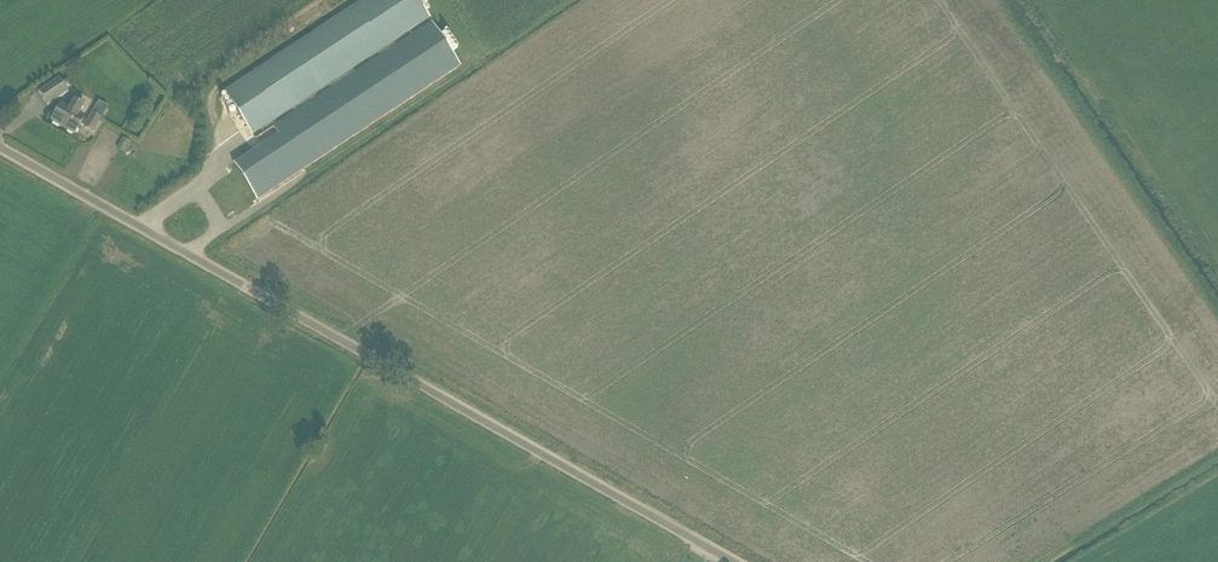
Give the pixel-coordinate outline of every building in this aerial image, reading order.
[(224,92),(256,140),(273,128),(431,24),(421,8),(428,3),(426,0),(363,0),(224,92)] [(278,136),(234,164),(258,200),(460,67),(453,56),(451,53),(440,36),(431,24),(273,128),(278,136)] [(47,105),(68,92),(59,79),(38,92),(47,105)] [(61,106),(58,111),(52,122),(74,135),(79,125),(85,128),(84,128),(92,133),(99,120),(90,115),(86,121),(79,117),(84,108),(73,101),(68,110),(61,106)] [(122,138),(117,149),(125,154),(131,143),(122,138)]
